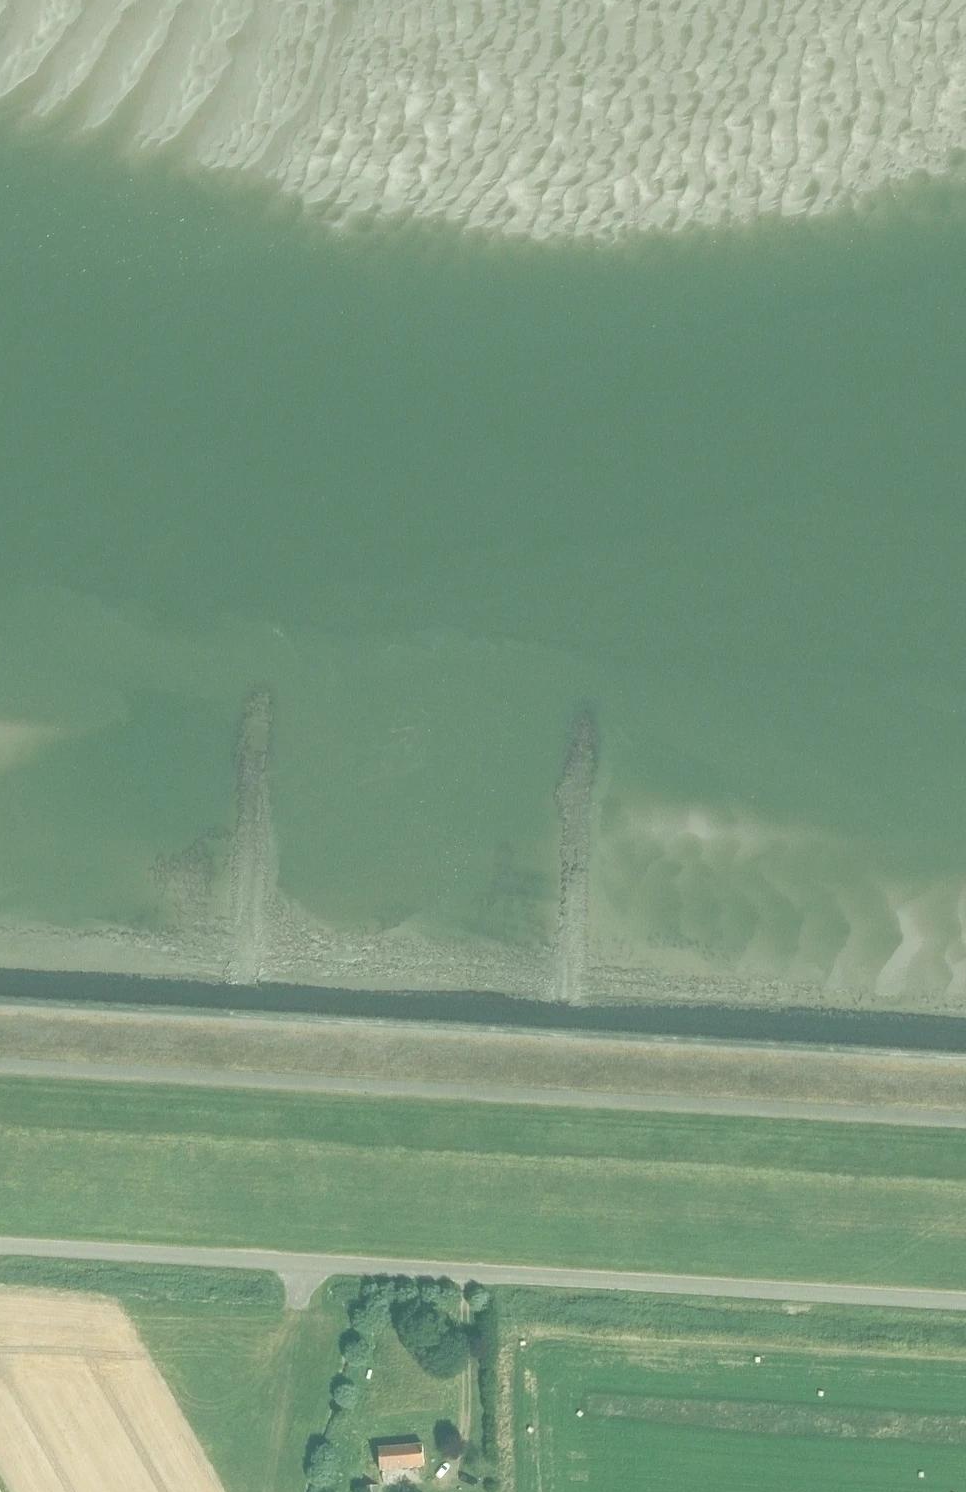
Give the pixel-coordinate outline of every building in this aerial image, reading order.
[(379,1471),(420,1468),(418,1446),(377,1449),(379,1471)]
